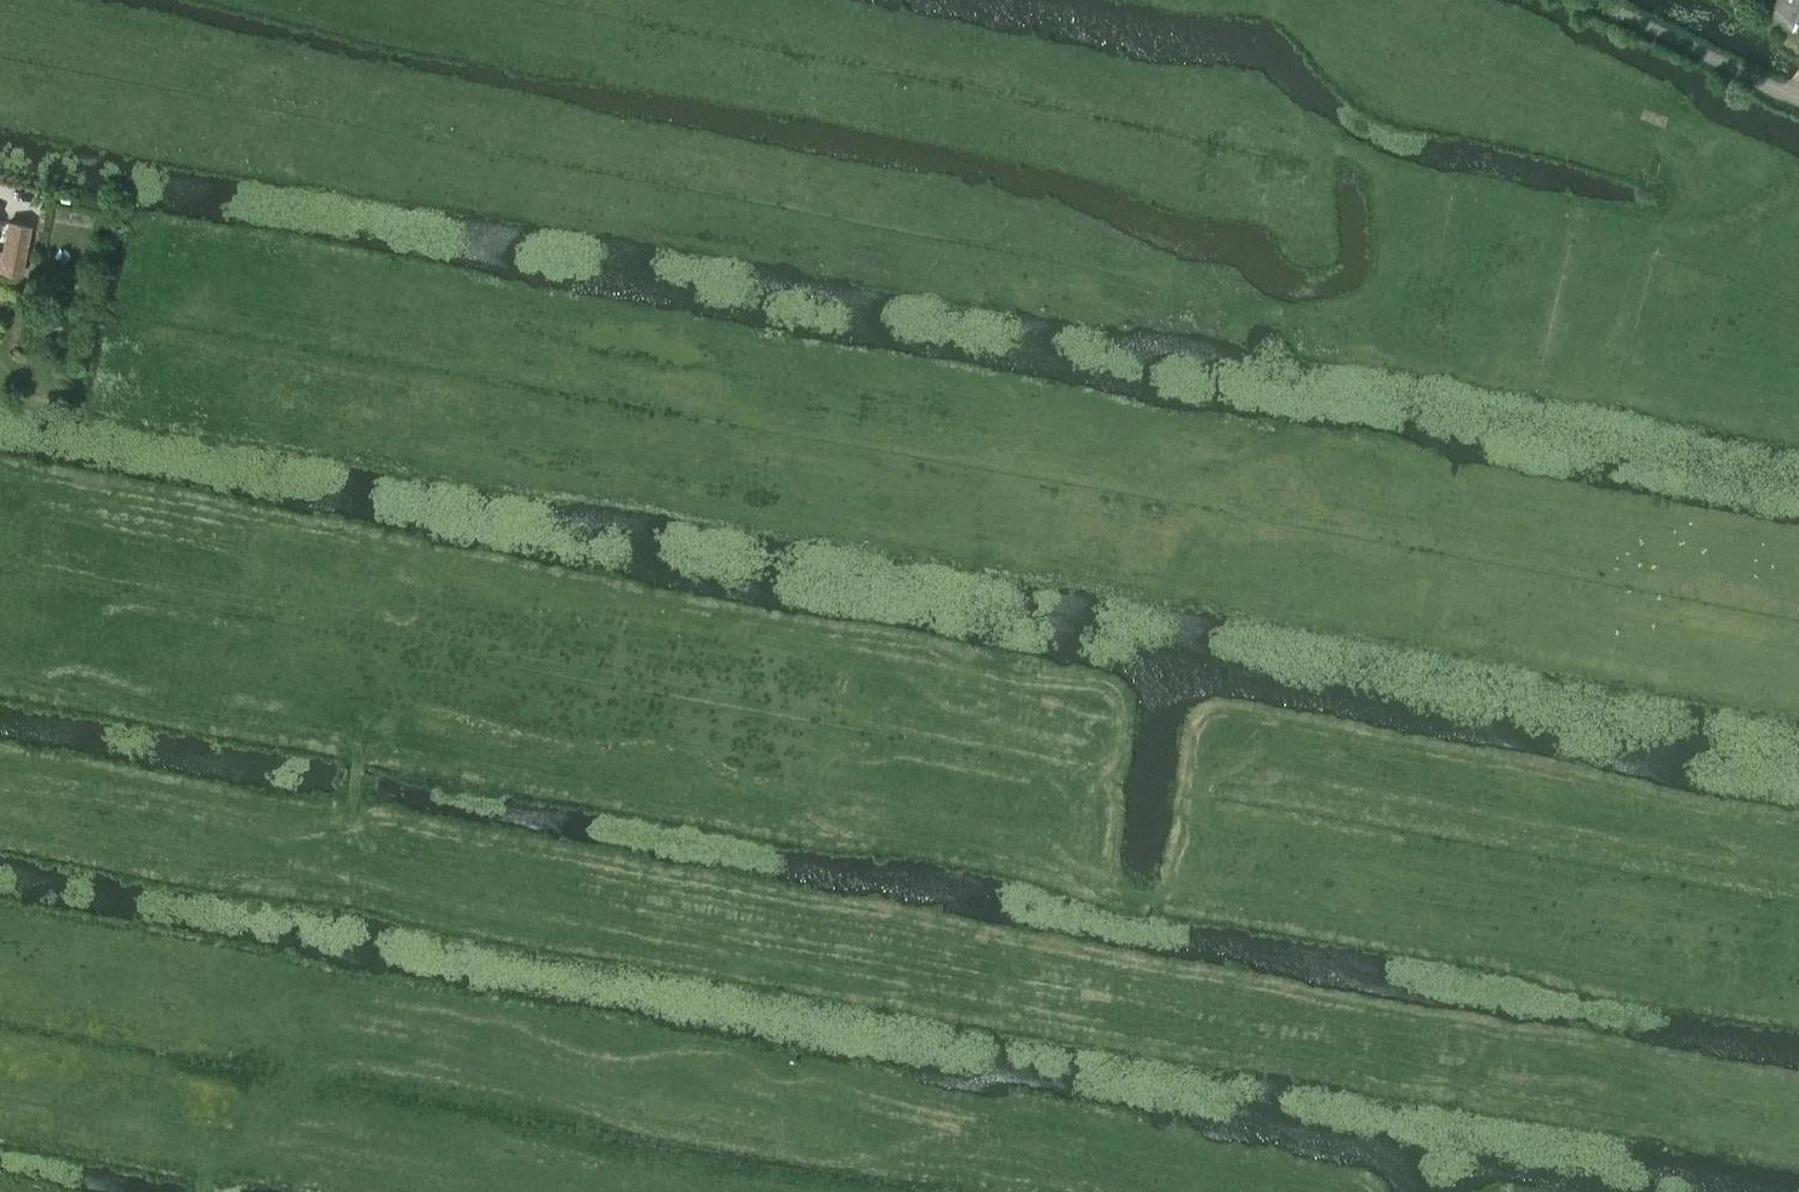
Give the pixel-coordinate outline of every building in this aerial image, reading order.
[(1774,12),(1798,22),(1798,0),(1779,0),(1774,12)] [(1,260),(0,266),(0,270),(21,274),(30,227),(8,223),(3,251),(0,250),(0,259),(1,260)]
